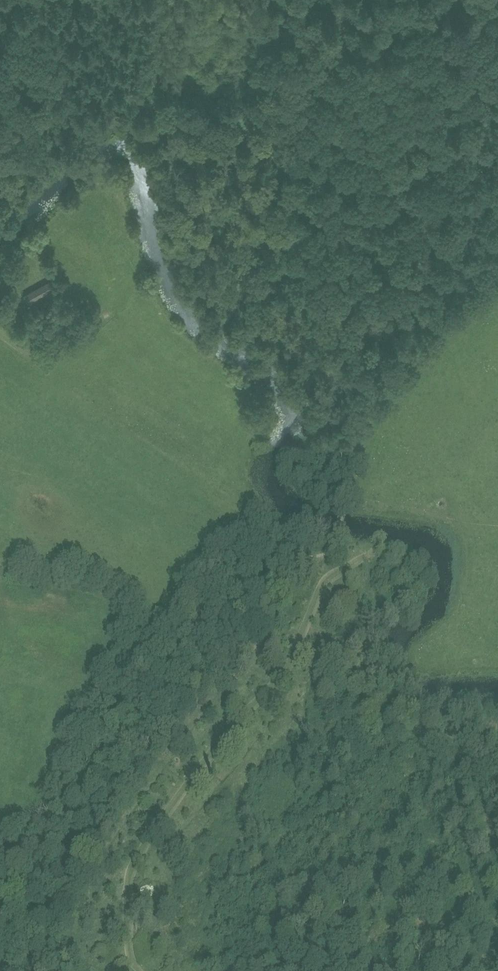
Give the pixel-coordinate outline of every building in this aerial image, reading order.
[(52,278),(44,283),(50,293),(53,297),(60,293),(52,278)]
